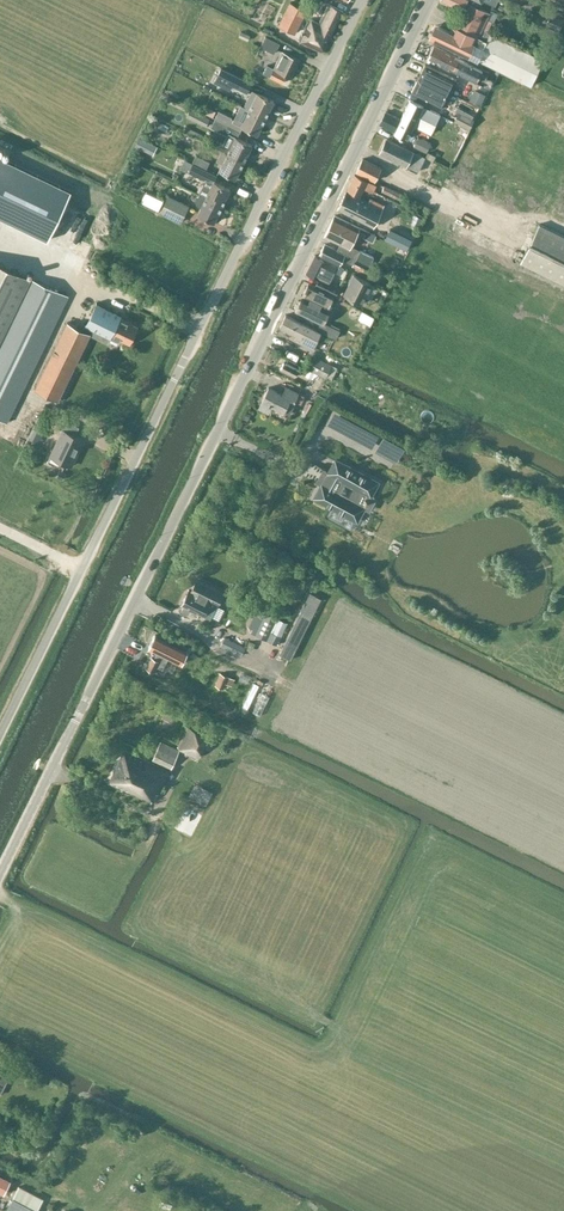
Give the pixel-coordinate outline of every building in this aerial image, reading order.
[(490,21),(486,19),(489,12),(480,7),(483,0),(482,0),(440,0),(460,10),(453,24),(478,36),(487,40),(490,34),(485,31),(490,21)] [(291,1),(279,24),(296,32),(307,10),(291,1)] [(306,27),(299,40),(323,52),(343,10),(328,3),(319,22),(309,18),(305,27),(306,27)] [(551,12),(547,23),(560,29),(563,20),(563,18),(551,12)] [(543,59),(490,34),(487,40),(478,36),(453,24),(450,31),(440,26),(439,26),(438,26),(438,28),(435,28),(433,29),(432,32),(432,34),(434,36),(433,38),(433,39),(434,39),(434,38),(531,85),(543,59)] [(241,30),(238,36),(247,40),(250,35),(241,30)] [(265,36),(260,46),(274,53),(280,43),(265,36)] [(422,58),(470,81),(484,88),(487,81),(473,75),(476,69),(428,46),(422,58)] [(287,74),(290,76),(299,59),(282,50),(273,67),(267,64),(263,72),(283,82),(287,74)] [(456,79),(425,63),(419,75),(417,74),(415,79),(417,80),(411,91),(442,107),(456,79)] [(222,67),(218,76),(248,92),(252,82),(222,67)] [(252,90),(244,106),(266,117),(274,100),(252,90)] [(471,102),(474,94),(465,90),(461,98),(471,102)] [(471,102),(461,98),(458,106),(467,110),(471,102)] [(430,133),(439,114),(409,100),(400,119),(385,111),(379,123),(395,130),(394,131),(407,138),(413,124),(430,133)] [(245,117),(242,123),(241,124),(244,126),(258,133),(266,117),(244,106),(240,114),(245,117)] [(244,126),(241,124),(242,123),(232,118),(233,117),(219,110),(210,127),(234,138),(235,136),(238,137),(244,126)] [(199,112),(196,119),(206,125),(210,117),(199,112)] [(474,119),(458,112),(454,121),(470,128),(474,119)] [(464,126),(459,135),(465,138),(470,129),(464,126)] [(253,145),(238,137),(235,136),(234,138),(227,135),(223,142),(225,143),(222,149),(227,152),(245,161),(253,145)] [(418,136),(416,141),(414,146),(426,152),(431,143),(418,136)] [(135,146),(153,155),(157,146),(139,138),(135,146)] [(426,157),(425,157),(414,151),(387,138),(379,153),(407,166),(418,171),(426,157)] [(237,177),(245,161),(227,152),(222,149),(217,160),(222,163),(219,168),(237,177)] [(428,151),(425,157),(426,157),(433,160),(436,155),(428,151)] [(197,155),(193,163),(206,169),(210,161),(197,155)] [(71,191),(0,157),(0,216),(48,239),(71,191)] [(363,158),(356,171),(375,181),(381,167),(363,158)] [(188,171),(205,180),(199,193),(223,205),(231,189),(214,180),(217,175),(206,169),(193,163),(185,159),(181,167),(189,171),(188,171)] [(363,188),(372,192),(374,187),(371,186),(371,185),(353,176),(346,190),(359,197),(363,188)] [(384,185),(381,191),(401,201),(403,194),(384,185)] [(146,192),(141,202),(158,210),(163,201),(146,192)] [(345,192),(336,210),(372,228),(383,206),(369,199),(367,203),(345,192)] [(218,213),(223,205),(199,193),(198,195),(197,195),(196,197),(195,200),(196,203),(198,206),(200,207),(197,213),(215,221),(215,220),(217,221),(219,221),(221,217),(221,215),(218,213)] [(189,205),(168,195),(160,212),(181,222),(189,205)] [(324,235),(340,243),(349,248),(350,244),(359,227),(334,214),(324,235)] [(539,224),(520,262),(563,283),(563,236),(539,224)] [(59,225),(47,252),(81,269),(94,242),(59,225)] [(373,242),(377,236),(367,231),(364,238),(373,242)] [(402,238),(389,231),(385,239),(398,246),(402,238)] [(350,244),(349,248),(340,243),(337,250),(324,243),(319,254),(339,264),(343,257),(354,262),(353,264),(366,271),(373,256),(350,244)] [(319,279),(316,285),(335,294),(338,287),(328,282),(336,266),(328,262),(328,261),(315,254),(306,273),(319,279)] [(7,423),(69,296),(34,279),(0,262),(0,419),(7,423)] [(353,274),(343,293),(361,303),(371,283),(353,274)] [(323,324),(319,330),(335,338),(339,330),(324,322),(329,310),(327,309),(334,295),(308,282),(295,310),(323,324)] [(339,288),(335,297),(344,301),(346,297),(341,295),(343,290),(339,288)] [(85,324),(85,325),(109,337),(119,316),(120,315),(121,315),(96,302),(96,303),(97,304),(86,325),(85,324)] [(312,348),(320,331),(286,314),(280,326),(297,334),(294,339),(312,348)] [(119,316),(109,337),(119,342),(120,339),(130,344),(139,326),(119,316)] [(67,322),(35,389),(58,400),(91,334),(67,322)] [(313,355),(307,368),(324,376),(330,363),(313,355)] [(296,371),(304,375),(306,370),(285,359),(280,369),(293,376),(296,371)] [(308,370),(305,376),(311,379),(314,372),(308,370)] [(268,388),(262,400),(262,401),(259,407),(268,411),(271,405),(285,411),(290,398),(295,401),(299,393),(286,387),(282,394),(268,388)] [(245,412),(242,418),(247,421),(251,415),(245,412)] [(79,427),(62,418),(57,427),(62,429),(49,455),(71,465),(77,454),(75,453),(82,439),(75,435),(79,427)] [(33,428),(28,438),(38,443),(43,433),(33,428)] [(404,447),(384,436),(376,451),(396,462),(404,447)] [(336,459),(315,498),(333,508),(328,517),(351,529),(356,520),(358,521),(379,482),(336,459)] [(59,469),(55,476),(62,479),(65,472),(59,469)] [(189,590),(181,605),(183,606),(181,610),(182,613),(186,615),(188,614),(190,610),(201,614),(204,616),(210,619),(211,617),(220,621),(226,610),(216,605),(222,593),(195,580),(190,590),(189,590)] [(291,659),(321,599),(310,593),(280,653),(291,659)] [(261,610),(251,632),(255,634),(266,639),(269,640),(276,644),(280,637),(285,626),(287,621),(277,617),(266,612),(261,610)] [(155,635),(149,646),(153,648),(158,651),(169,657),(168,658),(180,664),(187,652),(175,646),(159,637),(155,635)] [(246,647),(224,637),(220,645),(242,656),(246,647)] [(152,657),(146,668),(153,672),(156,666),(162,670),(168,658),(169,657),(158,651),(154,658),(152,657)] [(223,689),(226,683),(232,685),(234,679),(220,673),(215,685),(223,689)] [(186,751),(185,753),(197,758),(208,735),(187,726),(178,747),(186,751)] [(161,742),(155,754),(152,761),(171,769),(180,750),(161,742)] [(156,793),(159,794),(170,770),(124,749),(108,783),(152,802),(156,793)] [(3,1066),(3,1065),(0,1064),(0,1092),(1,1093),(12,1071),(3,1066)] [(2,1194),(8,1181),(0,1177),(0,1192),(2,1194)] [(6,1210),(37,1210),(43,1198),(19,1186),(6,1210)]
